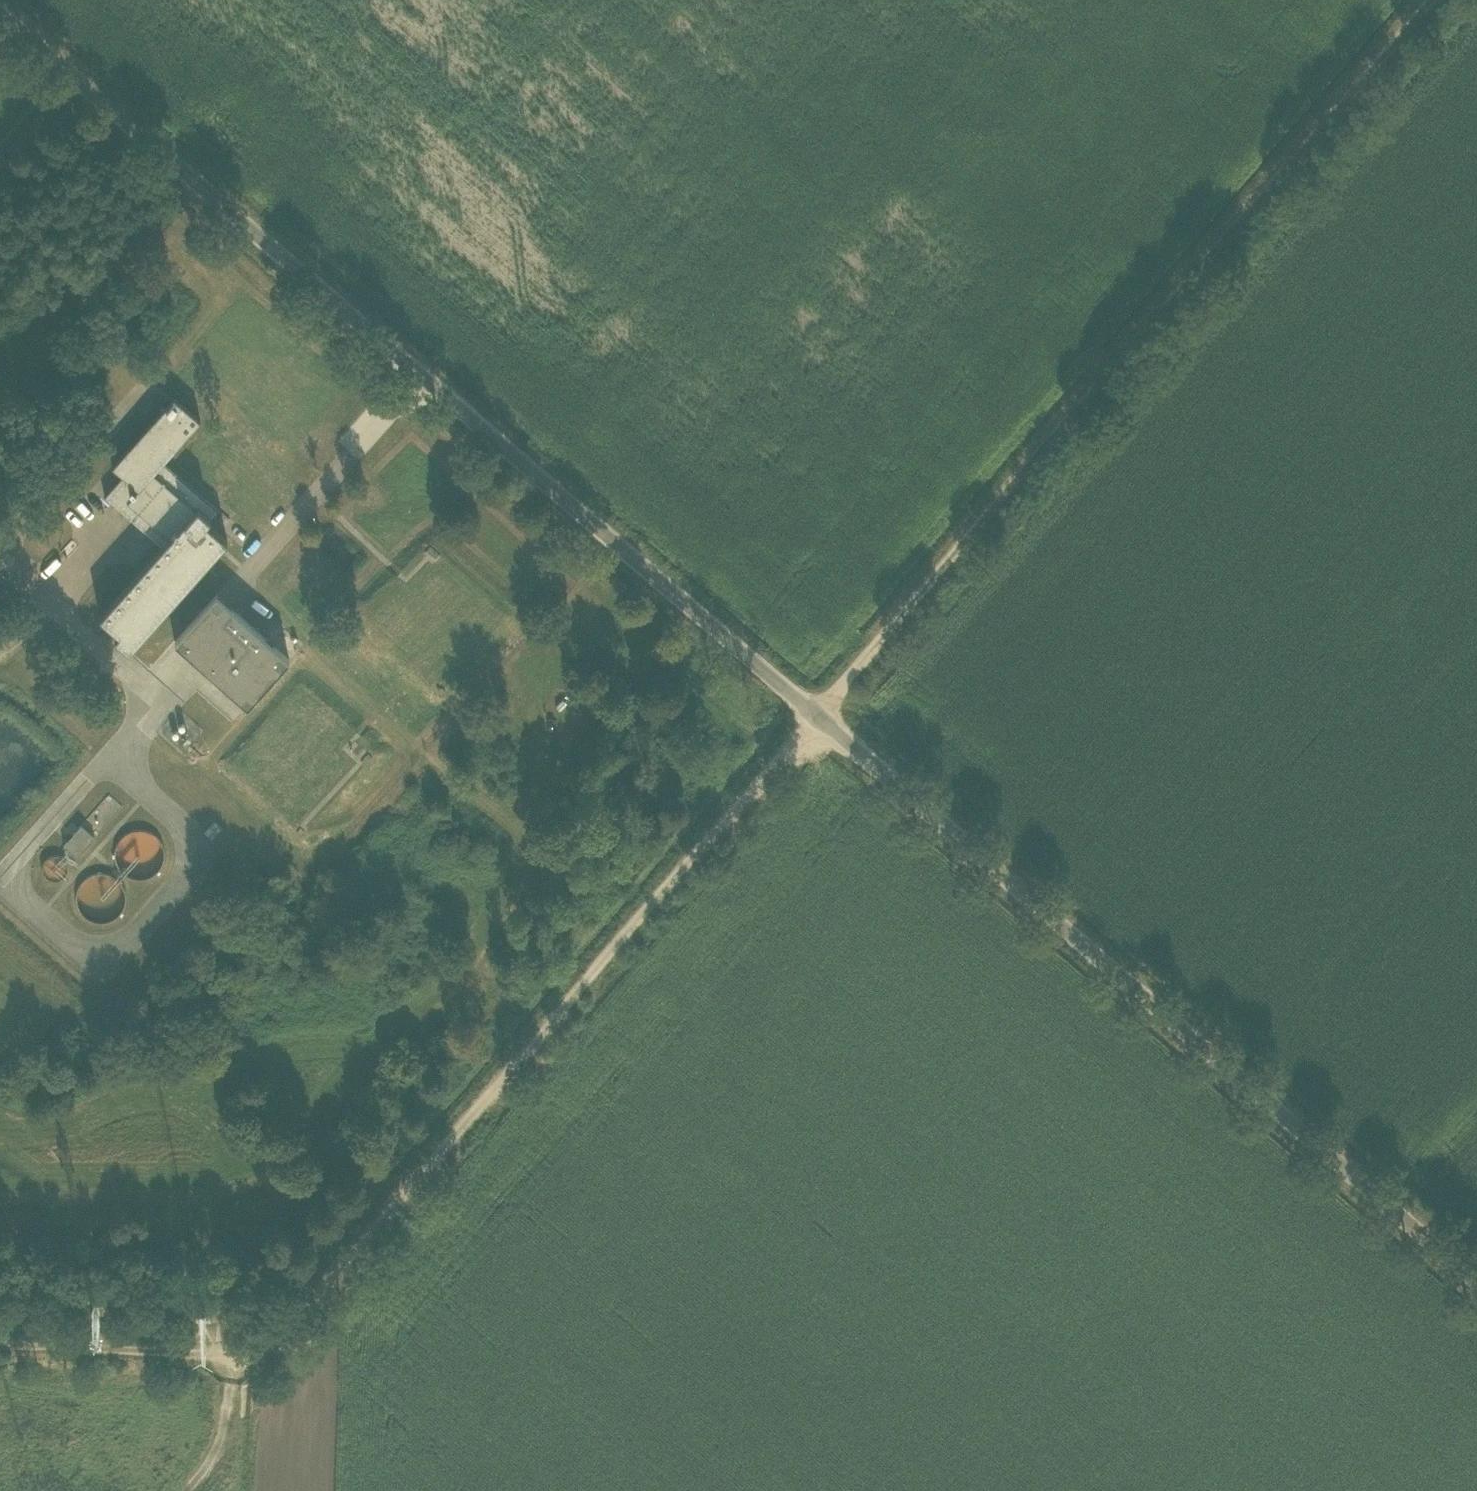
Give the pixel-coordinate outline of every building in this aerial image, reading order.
[(105,496),(155,539),(163,546),(100,616),(112,627),(108,631),(129,650),(214,555),(227,540),(206,522),(209,518),(211,519),(220,509),(164,461),(201,420),(174,397),(161,412),(112,466),(123,475),(105,496)] [(216,594),(175,640),(248,704),(289,658),(216,594)] [(108,793),(87,818),(99,828),(120,804),(108,793)] [(130,823),(114,855),(146,871),(162,839),(130,823)] [(95,836),(82,824),(64,844),(78,856),(95,836)]
